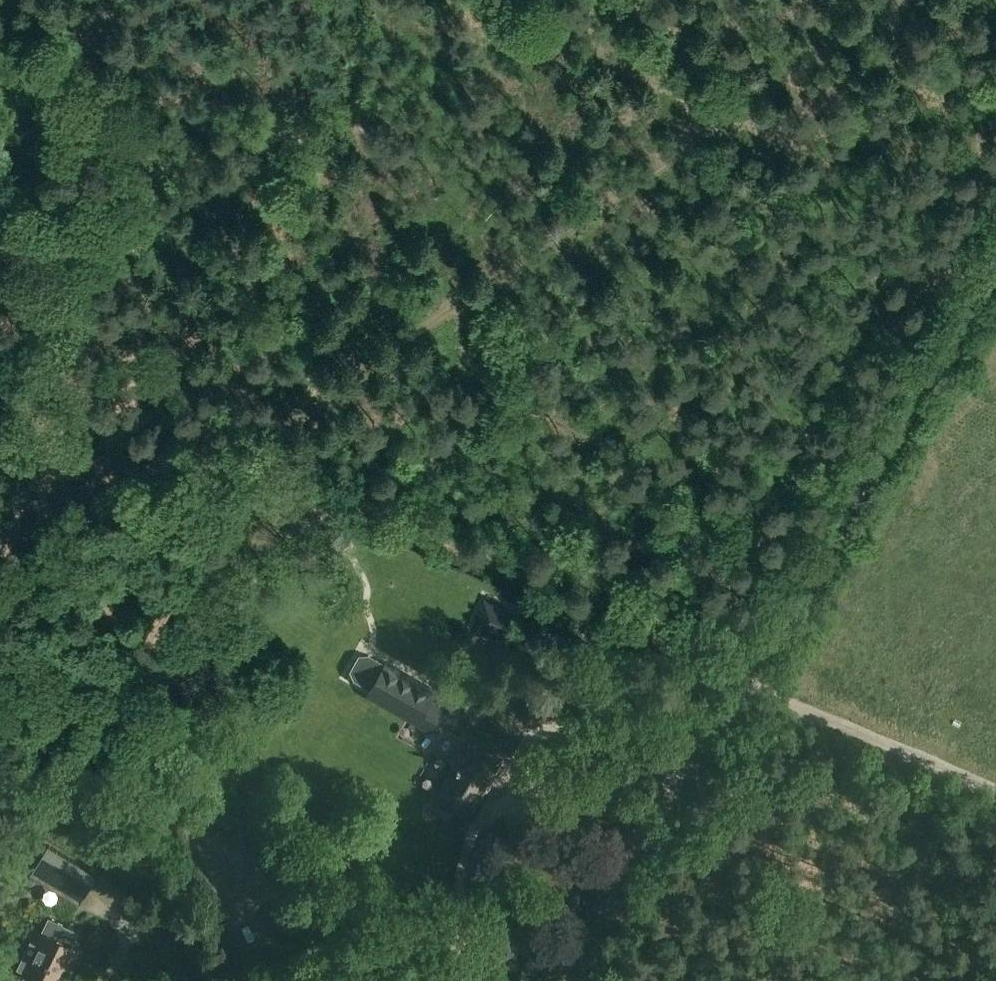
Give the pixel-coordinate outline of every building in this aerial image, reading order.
[(322,533),(310,544),(328,562),(333,557),(328,552),(334,546),(340,552),(351,542),(333,521),(321,532),(322,533)] [(482,605),(470,631),(481,635),(484,628),(505,637),(513,618),(482,605)] [(439,691),(387,661),(367,696),(431,733),(445,708),(433,701),(439,691)] [(456,806),(465,812),(471,810),(481,792),(484,793),(492,780),(489,778),(497,766),(467,749),(443,793),(454,800),(456,806)] [(35,871),(84,901),(100,875),(50,845),(35,871)] [(26,973),(42,980),(61,980),(65,972),(69,973),(80,950),(42,931),(35,945),(39,947),(26,973)]
